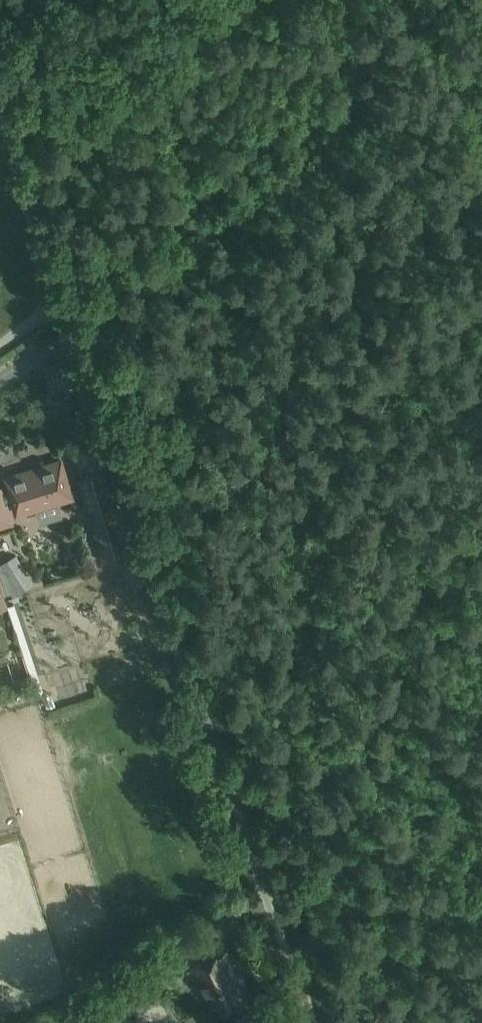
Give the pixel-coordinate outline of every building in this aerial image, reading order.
[(104,239),(108,244),(114,239),(110,234),(104,239)] [(34,471),(6,479),(9,489),(2,492),(1,489),(0,489),(0,525),(11,522),(5,504),(13,501),(17,513),(72,496),(61,460),(40,466),(41,468),(34,471)] [(128,553),(115,506),(104,472),(81,479),(105,560),(128,553)] [(0,563),(8,577),(25,567),(16,553),(0,563)] [(250,993),(239,973),(237,974),(225,951),(193,968),(215,1011),(250,993)] [(182,974),(171,953),(128,975),(139,997),(182,974)]
